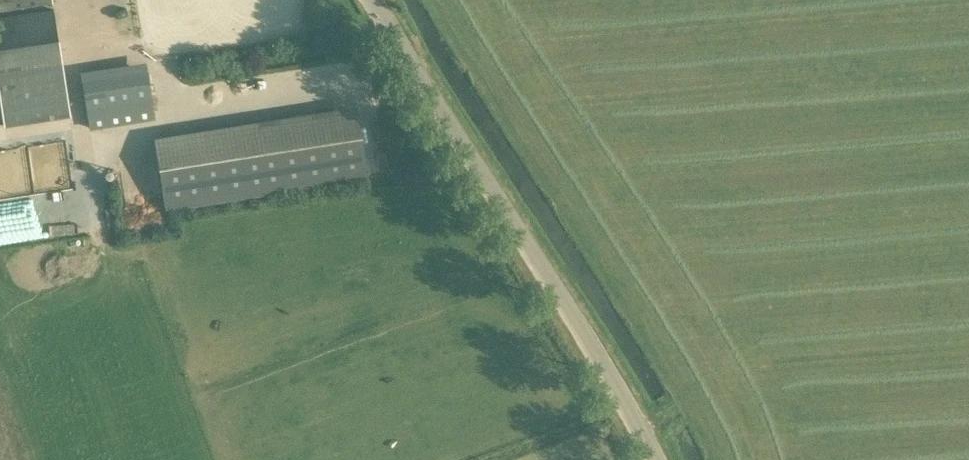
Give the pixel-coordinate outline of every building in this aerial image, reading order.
[(52,2),(52,0),(0,0),(0,11),(52,2)] [(53,8),(0,17),(0,98),(4,125),(70,115),(53,8)] [(153,117),(146,71),(83,81),(90,127),(153,117)] [(157,149),(166,209),(367,178),(358,118),(157,149)]
